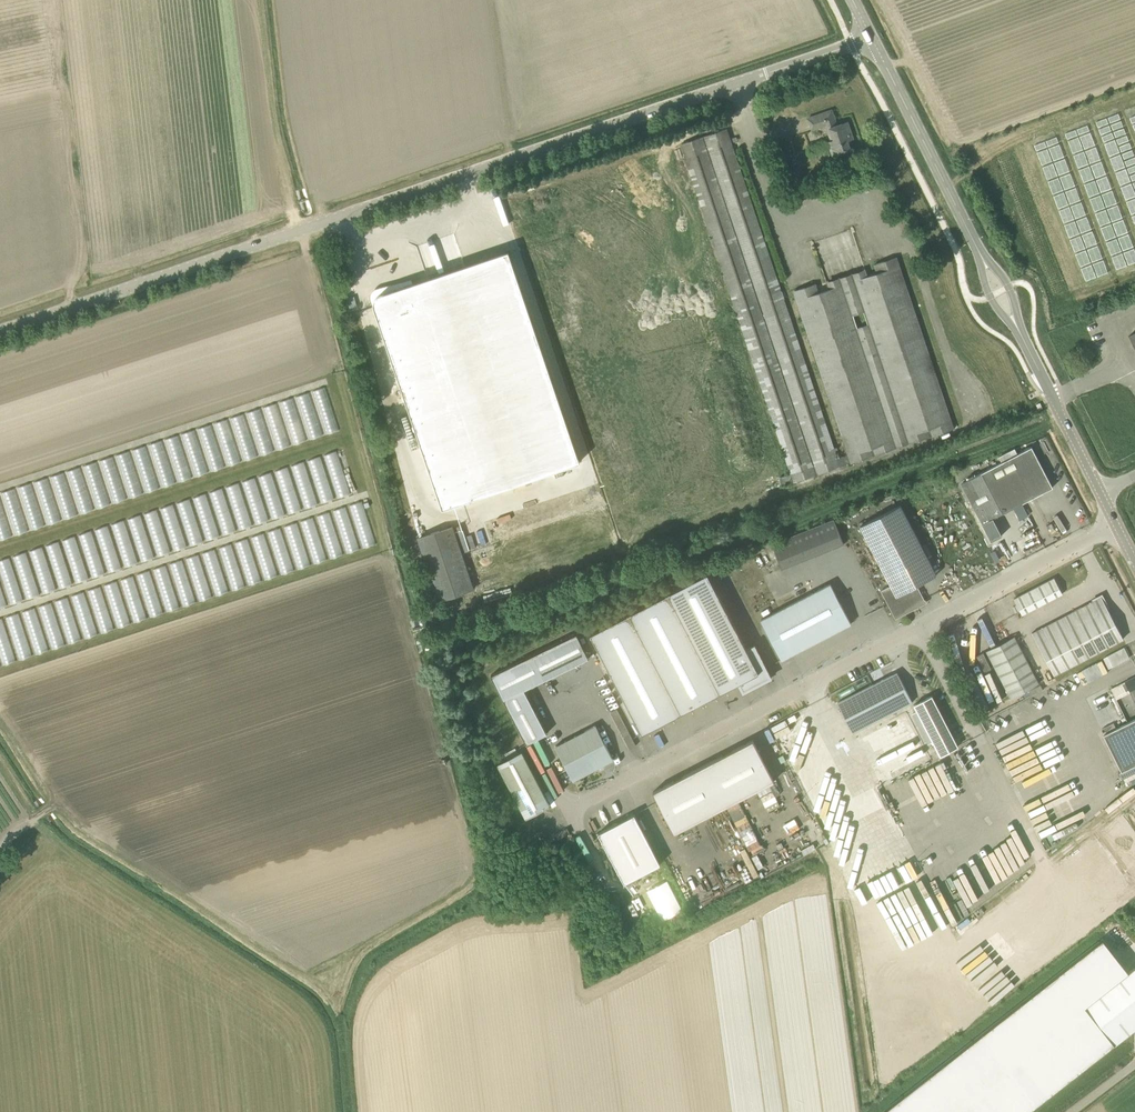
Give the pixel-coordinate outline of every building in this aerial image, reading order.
[(837,125),(832,110),(808,118),(812,130),(828,125),(833,140),(827,142),(832,156),(845,152),(846,152),(851,150),(848,140),(853,138),(847,122),(837,125)] [(794,291),(848,454),(836,458),(726,129),(681,144),(791,473),(794,482),(954,429),(897,257),(875,264),(878,272),(868,276),(866,271),(827,284),(830,292),(820,295),(816,284),(794,291)] [(789,179),(799,182),(801,173),(791,171),(789,179)] [(580,462),(508,251),(413,283),(412,279),(375,291),(377,295),(371,297),(414,424),(412,424),(414,429),(415,428),(442,508),(580,462)] [(677,362),(679,362),(648,278),(644,279),(641,270),(636,272),(640,284),(648,282),(649,286),(640,290),(659,342),(661,341),(668,359),(666,359),(674,382),(683,378),(677,362)] [(181,433),(195,475),(340,430),(326,386),(311,390),(311,391),(295,396),(278,401),(262,407),(245,412),(229,417),(213,422),(213,423),(196,428),(181,433)] [(69,469),(80,511),(192,480),(180,434),(164,438),(165,439),(148,443),(148,444),(131,449),(132,450),(115,454),(115,455),(98,460),(82,465),(82,466),(69,469)] [(1032,447),(1017,454),(1014,449),(999,457),(1002,462),(1023,503),(1053,487),(1032,447)] [(321,501),(351,492),(338,449),(323,454),(308,459),(321,501)] [(305,460),(292,464),(305,507),(318,503),(305,460)] [(1023,503),(1002,462),(961,483),(982,524),(1023,503)] [(112,522),(124,563),(288,516),(287,513),(301,509),(289,466),(274,470),(258,475),(258,476),(225,486),(225,487),(175,501),(176,503),(112,522)] [(47,524),(77,515),(65,471),(49,476),(50,476),(35,480),(47,524)] [(20,485),(30,529),(44,526),(34,482),(20,485)] [(15,535),(29,531),(16,487),(2,491),(15,535)] [(1,492),(0,493),(0,539),(11,537),(1,492)] [(362,547),(376,543),(365,500),(350,504),(362,547)] [(347,505),(333,510),(347,553),(361,548),(347,505)] [(896,619),(912,611),(911,610),(926,602),(917,585),(937,575),(900,505),(861,525),(891,585),(881,590),(896,619)] [(344,553),(331,511),(317,515),(330,558),(344,553)] [(314,516),(301,520),(314,563),(327,559),(314,516)] [(782,569),(844,545),(833,519),(772,543),(782,569)] [(285,525),(297,568),(311,564),(299,521),(285,525)] [(95,528),(109,571),(122,567),(108,524),(95,528)] [(438,603),(474,591),(453,526),(417,538),(438,603)] [(268,531),(281,574),(295,570),(282,527),(268,531)] [(79,534),(92,576),(105,572),(92,530),(79,534)] [(264,579),(278,575),(266,532),(252,536),(264,579)] [(125,565),(115,536),(113,537),(123,565),(125,565)] [(76,593),(77,640),(258,581),(263,581),(249,537),(234,542),(218,547),(202,553),(185,558),(169,563),(152,569),(136,574),(120,579),(104,584),(76,593)] [(45,545),(30,549),(43,592),(73,583),(60,540),(45,545)] [(27,551),(13,555),(26,598),(40,594),(27,551)] [(0,560),(0,572),(11,603),(25,599),(10,556),(0,560)] [(747,649),(707,573),(590,634),(642,733),(738,683),(743,692),(771,678),(755,645),(747,649)] [(1022,615),(1063,594),(1054,578),(1014,599),(1022,615)] [(782,660),(850,624),(829,584),(762,620),(782,660)] [(36,653),(76,642),(76,620),(70,596),(56,600),(58,609),(58,620),(53,601),(40,605),(45,624),(45,634),(37,606),(24,610),(32,640),(32,637),(36,653)] [(1054,676),(1124,639),(1102,596),(1032,633),(1054,676)] [(19,659),(33,655),(21,612),(7,615),(19,659)] [(16,661),(5,617),(0,618),(0,665),(16,661)] [(487,666),(522,734),(541,724),(519,679),(578,649),(566,625),(487,666)] [(1011,698),(1039,684),(1014,636),(986,651),(1011,698)] [(1125,646),(1104,657),(1109,668),(1131,658),(1125,646)] [(983,652),(976,655),(984,669),(990,666),(983,652)] [(881,725),(879,720),(909,705),(893,675),(834,706),(850,736),(859,731),(877,764),(916,744),(901,715),(881,725)] [(1111,689),(1115,697),(1129,690),(1134,702),(1134,677),(1111,689)] [(940,755),(958,746),(932,696),(914,705),(940,755)] [(630,747),(637,744),(617,708),(611,712),(630,747)] [(1103,735),(1122,771),(1121,772),(1124,778),(1134,772),(1134,771),(1134,719),(1103,735)] [(573,781),(613,760),(596,725),(555,746),(573,781)] [(674,833),(774,781),(753,740),(653,792),(674,833)] [(522,750),(498,763),(526,818),(551,805),(522,750)] [(761,848),(740,800),(728,805),(749,853),(761,848)] [(624,883),(661,864),(635,814),(598,833),(624,883)] [(944,906),(952,924),(964,918),(955,900),(944,906)] [(1134,969),(1133,968),(1086,1006),(1115,1043),(1134,1028),(1134,968),(1134,969)] [(985,997),(992,1005),(1004,994),(996,986),(985,997)] [(927,1030),(939,1021),(929,1007),(917,1016),(927,1030)]
